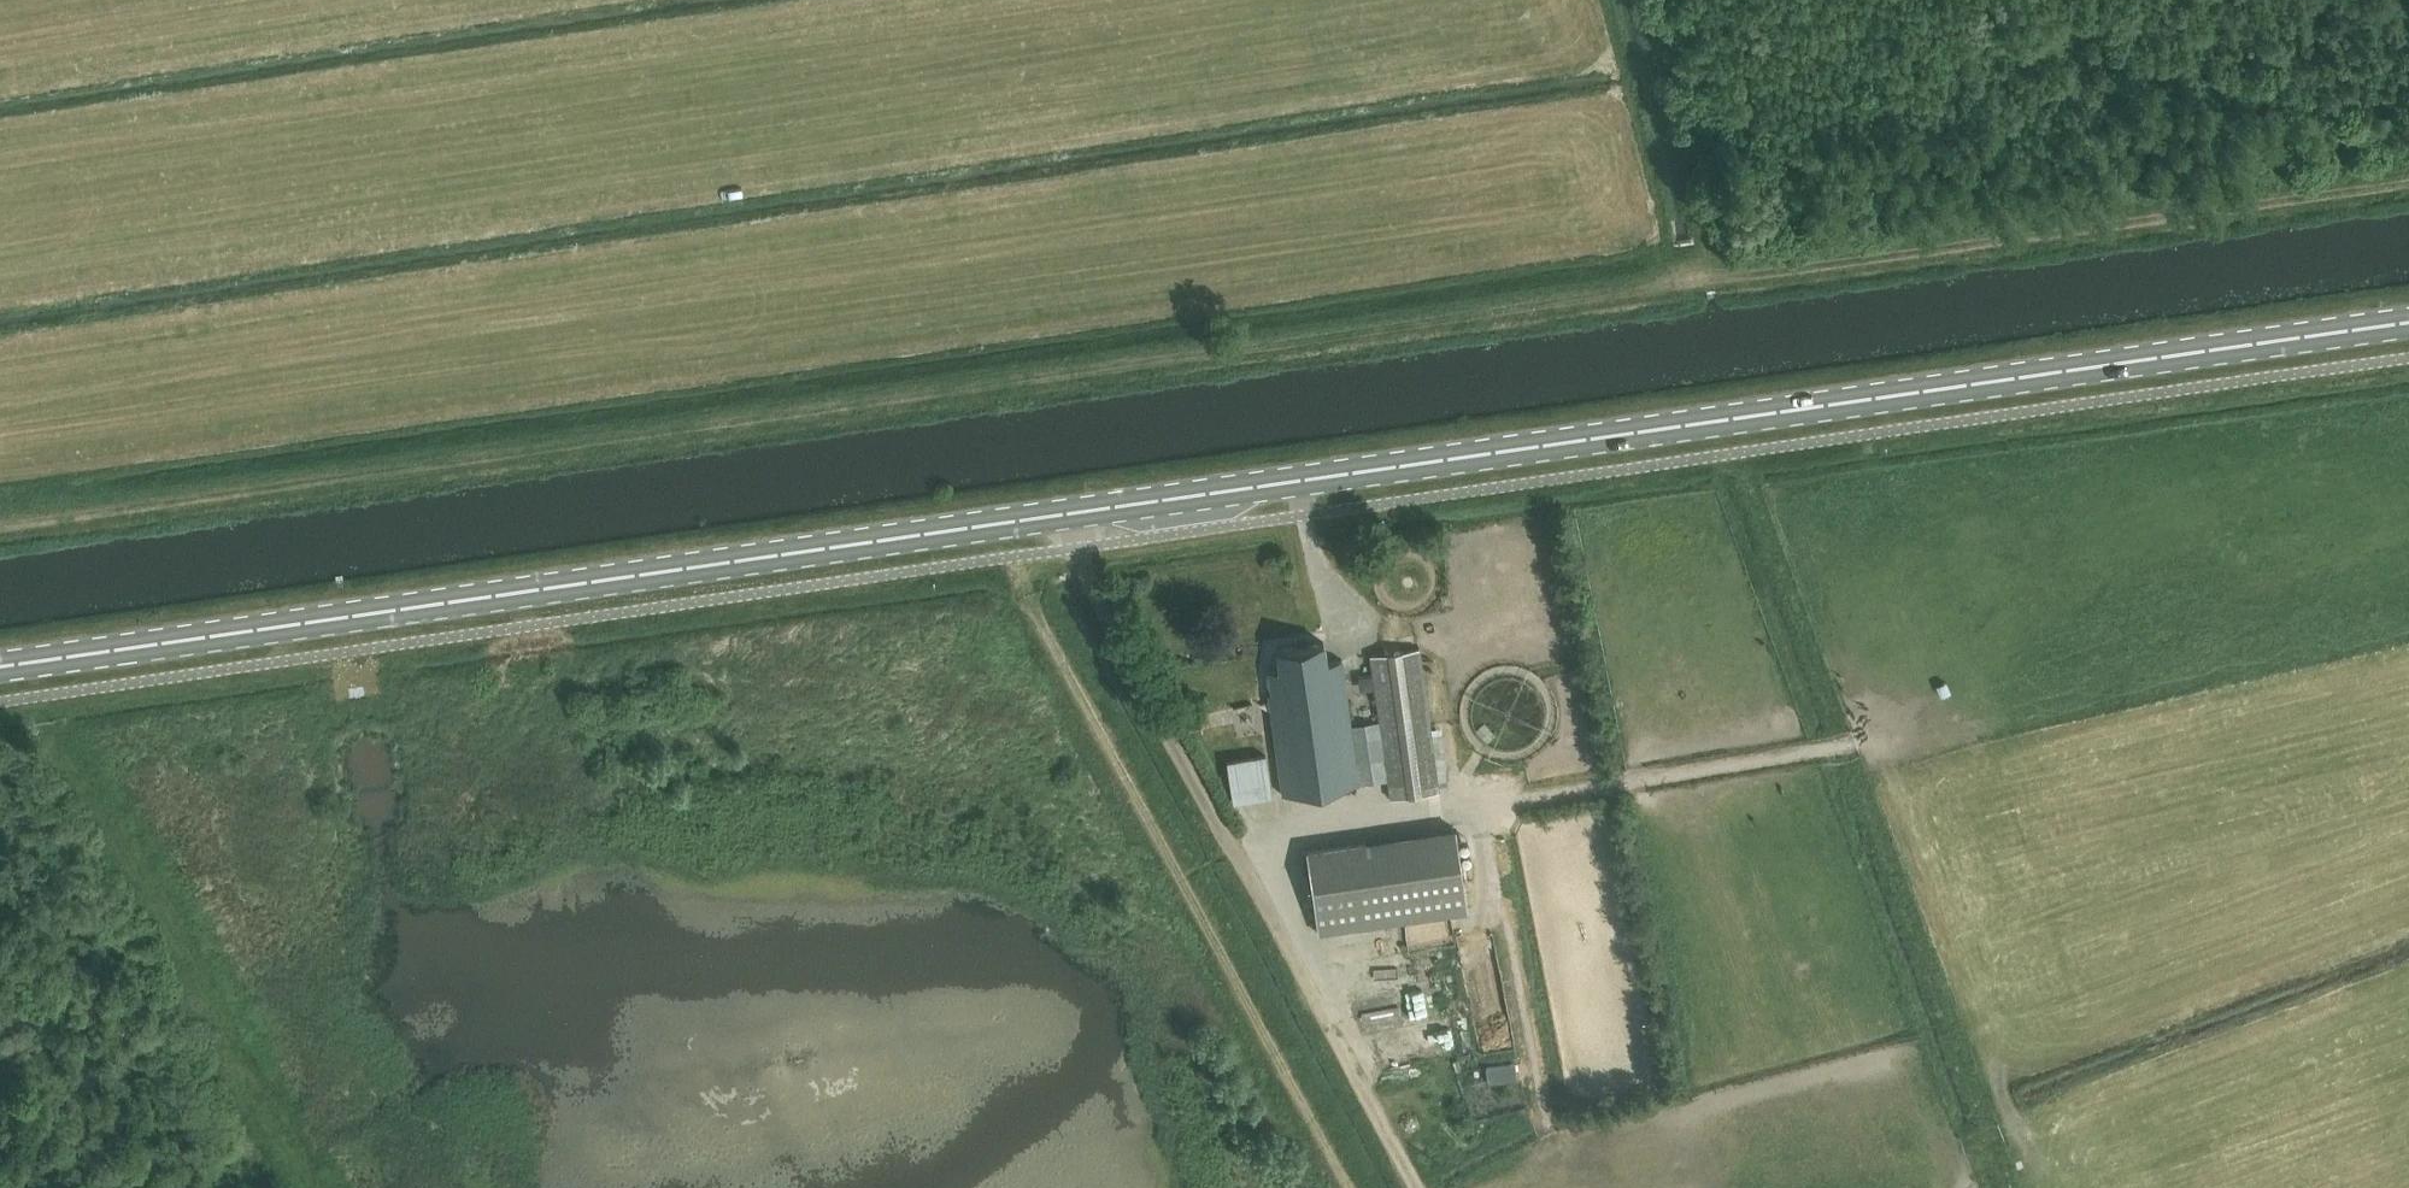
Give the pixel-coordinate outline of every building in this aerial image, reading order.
[(1282,794),(1357,784),(1340,660),(1325,661),(1322,642),(1276,648),(1279,668),(1268,669),(1272,693),(1269,694),(1282,794)] [(1390,799),(1437,792),(1418,649),(1370,655),(1390,799)] [(1204,713),(1205,727),(1240,725),(1239,711),(1204,713)] [(1466,911),(1456,837),(1306,859),(1317,933),(1466,911)] [(1356,976),(1344,979),(1351,1005),(1363,1002),(1356,976)] [(1410,1002),(1443,994),(1441,985),(1408,993),(1410,1002)]
